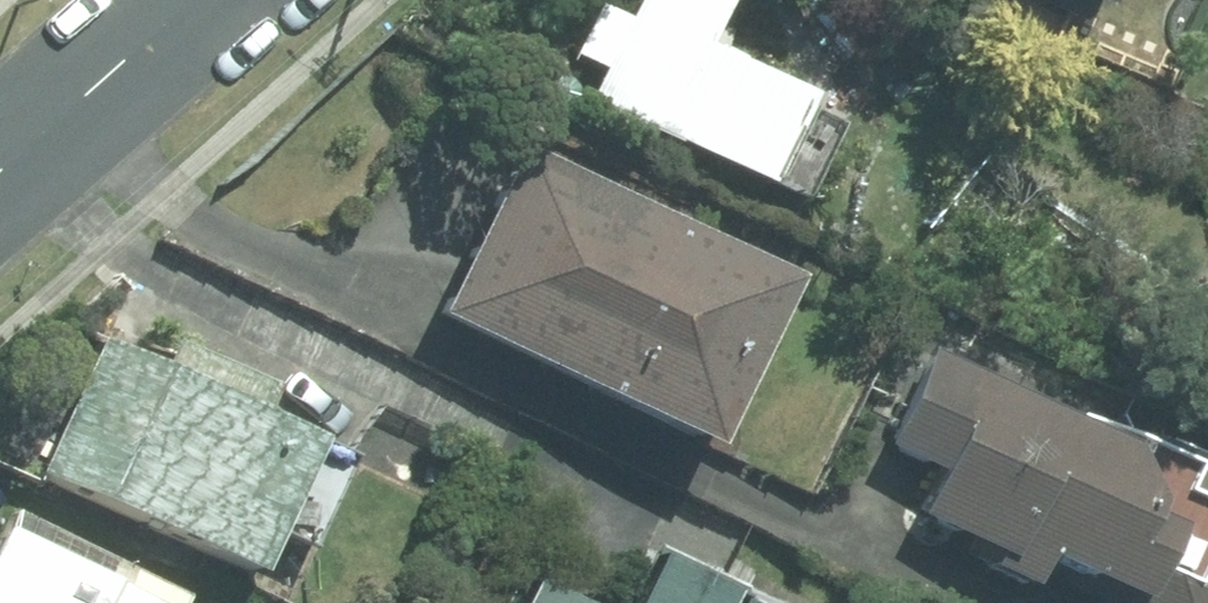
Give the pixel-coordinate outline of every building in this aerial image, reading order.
[(712,0),(627,0),(618,18),(594,6),(569,55),(594,67),(578,100),(751,185),(797,93),(692,41),(712,0)] [(1079,21),(1088,3),(1089,0),(1033,0),(1079,21)] [(417,314),(689,446),(771,275),(499,143),(417,314)] [(33,477),(244,574),(264,531),(301,548),(345,454),(96,338),(33,477)] [(920,351),(873,447),(929,475),(908,518),(984,553),(978,567),(1019,586),(1025,574),(1086,602),(1202,602),(1207,589),(1207,476),(1095,421),(1090,431),(920,351)] [(175,601),(0,507),(0,602),(174,602),(175,601)] [(642,554),(617,602),(742,602),(642,554)] [(517,579),(505,602),(566,602),(517,579)]
